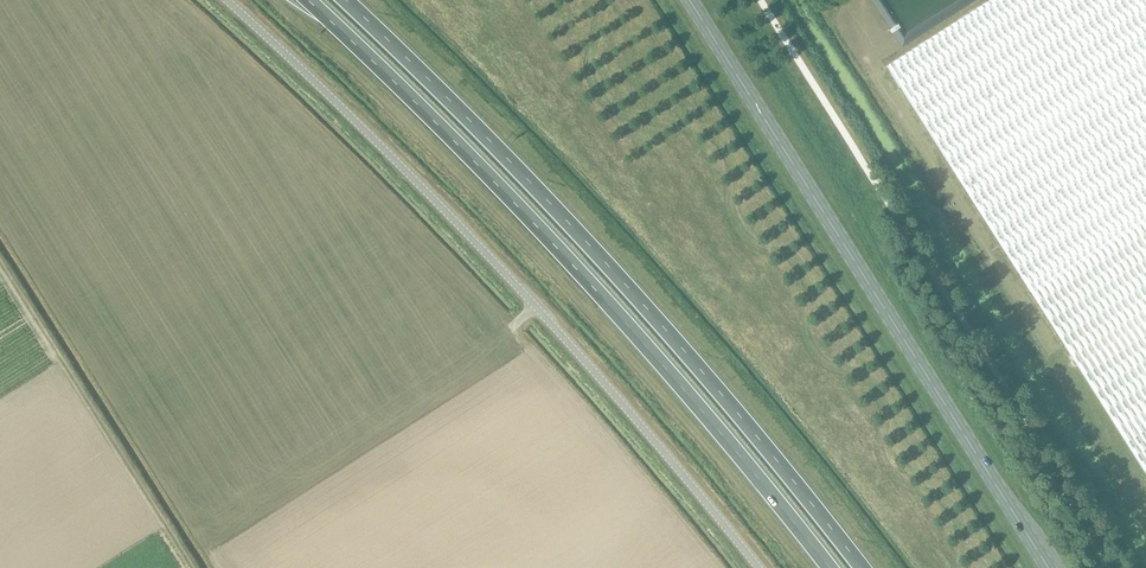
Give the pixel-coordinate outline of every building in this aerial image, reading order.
[(888,66),(1072,355),(1070,356),(1076,366),(1078,364),(1145,471),(1145,0),(991,0),(888,66)]
